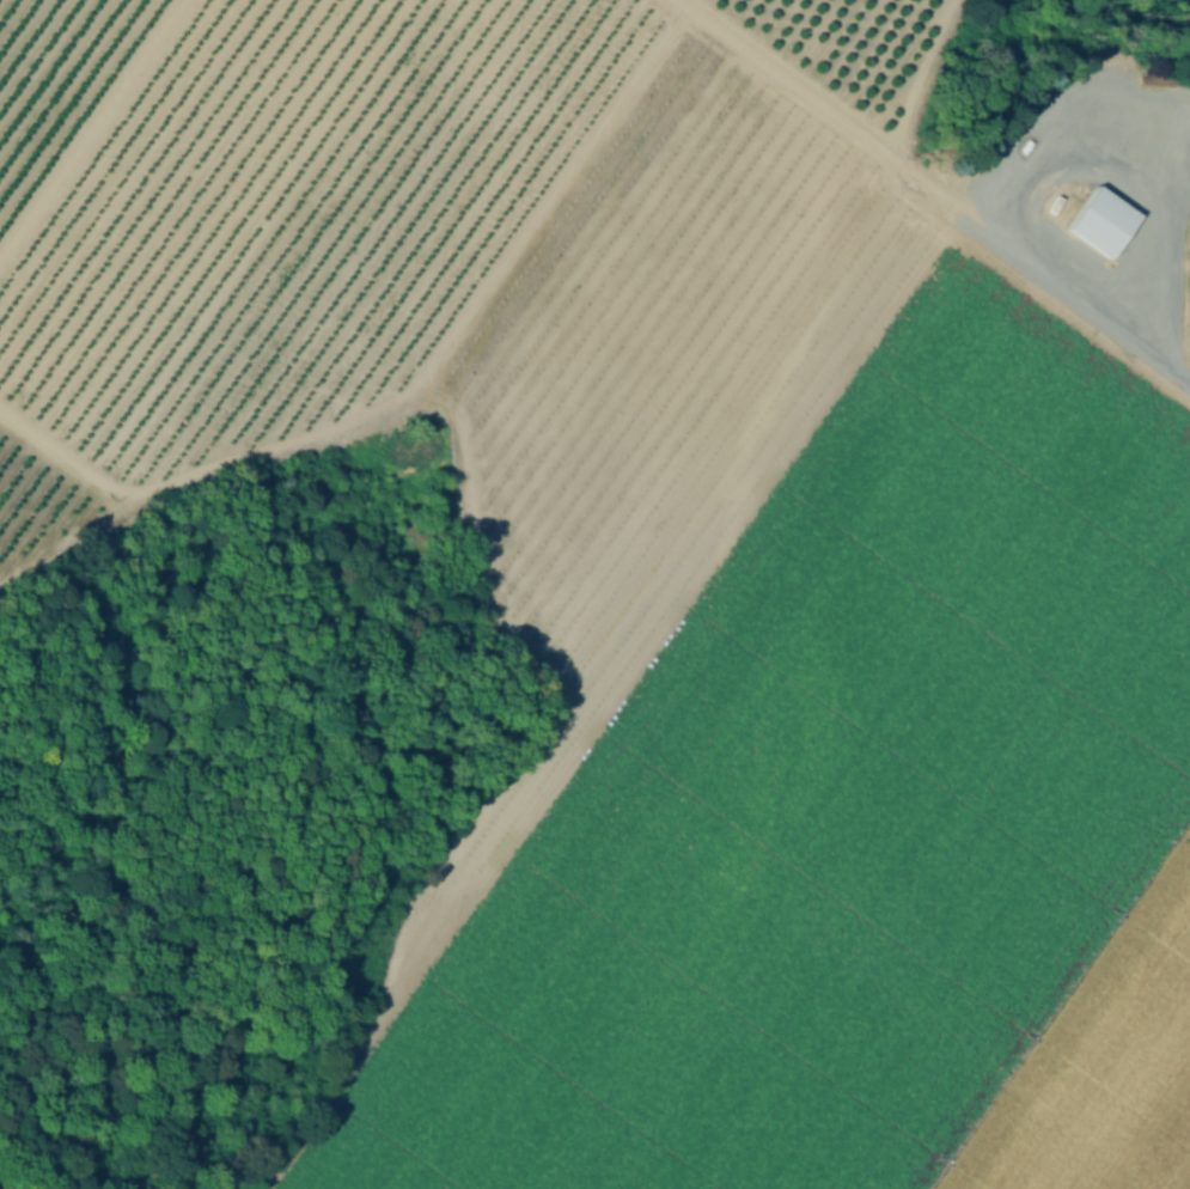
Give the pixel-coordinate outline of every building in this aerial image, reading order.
[(1065,233),(1108,261),(1137,216),(1094,188),(1065,233)]
